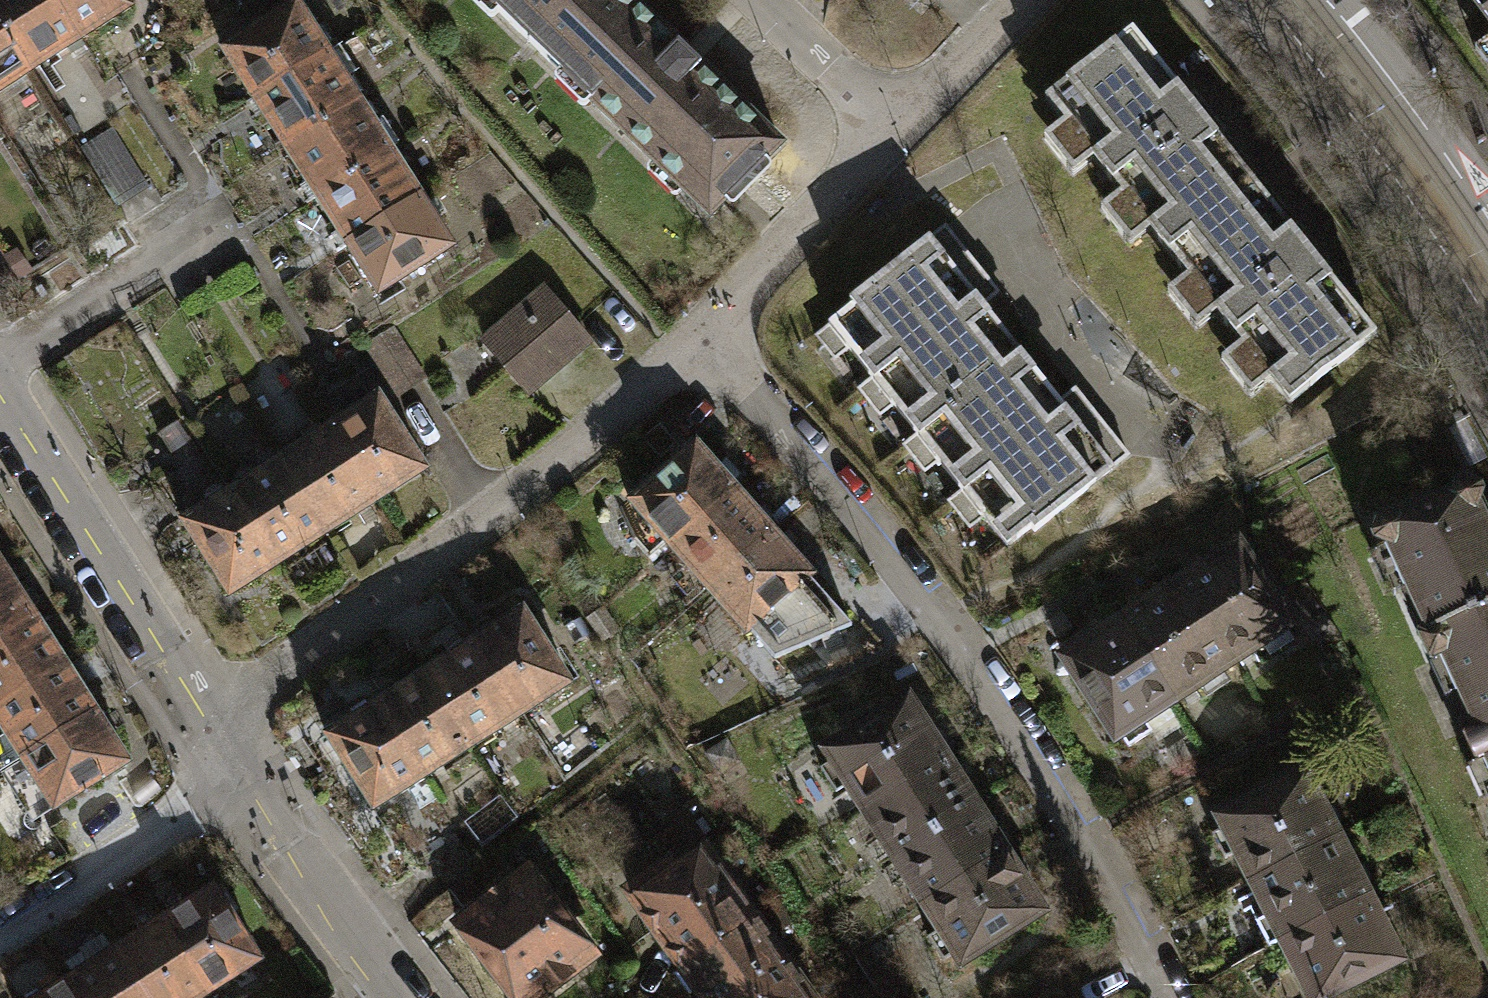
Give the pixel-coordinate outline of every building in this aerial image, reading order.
[(30,68),(79,37),(55,0),(0,0),(0,21),(30,68)] [(79,37),(128,6),(124,0),(55,0),(79,37)] [(526,40),(565,0),(484,0),(526,40)] [(706,214),(776,143),(628,0),(565,0),(526,40),(706,214)] [(1487,20),(1487,0),(1473,0),(1487,20)] [(220,50),(251,99),(328,50),(296,1),(220,50)] [(30,68),(0,21),(0,88),(30,68)] [(1248,180),(1127,31),(1044,98),(1062,120),(1042,136),(1072,173),(1091,157),(1118,191),(1098,207),(1128,243),(1147,228),(1175,262),(1215,229),(1205,216),(1248,180)] [(251,99),(282,148),(359,99),(328,50),(251,99)] [(282,148),(313,197),(390,148),(359,99),(282,148)] [(112,128),(82,148),(116,200),(146,181),(112,128)] [(313,197),(344,246),(421,197),(390,148),(313,197)] [(1215,229),(1175,262),(1185,275),(1166,291),(1195,327),(1214,311),(1239,341),(1220,358),(1250,394),(1269,379),(1289,403),(1375,332),(1248,180),(1205,216),(1215,229)] [(344,246),(376,295),(452,246),(421,197),(344,246)] [(1019,351),(927,237),(822,322),(915,436),(1019,351)] [(537,286),(479,338),(525,390),(584,337),(537,286)] [(394,327),(367,345),(398,393),(425,376),(394,327)] [(1019,351),(915,436),(1008,550),(1112,466),(1019,351)] [(428,471),(379,394),(329,425),(378,502),(428,471)] [(378,502),(329,425),(279,456),(328,533),(378,502)] [(735,487),(692,440),(626,499),(668,546),(735,487)] [(328,533),(279,456),(230,487),(279,565),(328,533)] [(1423,631),(1487,602),(1487,504),(1476,476),(1375,520),(1423,631)] [(279,565),(230,487),(180,519),(229,596),(279,565)] [(735,487),(668,546),(705,588),(771,529),(735,487)] [(771,529),(705,588),(746,634),(766,616),(782,635),(821,601),(803,581),(811,573),(771,529)] [(1241,545),(1183,583),(1241,674),(1300,636),(1241,545)] [(35,616),(4,569),(0,572),(0,638),(35,616)] [(1183,583),(1124,620),(1182,711),(1241,674),(1183,583)] [(1487,713),(1487,602),(1423,631),(1464,723),(1487,713)] [(525,607),(475,640),(524,716),(574,684),(525,607)] [(67,665),(35,616),(0,638),(0,708),(67,665)] [(1124,620),(1065,658),(1124,749),(1182,711),(1124,620)] [(475,640),(424,672),(474,748),(524,716),(475,640)] [(20,759),(96,711),(67,665),(0,708),(0,727),(20,759)] [(424,672),(374,704),(423,781),(474,748),(424,672)] [(822,747),(856,802),(942,748),(908,693),(822,747)] [(374,704),(324,737),(373,813),(423,781),(374,704)] [(96,711),(20,759),(54,809),(129,763),(96,711)] [(1487,777),(1487,713),(1464,723),(1487,777)] [(856,802),(891,857),(977,803),(942,748),(856,802)] [(1212,820),(1243,883),(1336,837),(1305,774),(1212,820)] [(891,857),(925,911),(1011,858),(977,803),(891,857)] [(617,885),(679,971),(756,915),(695,830),(617,885)] [(1243,883),(1274,946),(1367,900),(1336,837),(1243,883)] [(925,911),(959,966),(1045,913),(1011,858),(925,911)] [(513,997),(531,997),(587,954),(524,873),(456,926),(513,997)] [(206,990),(254,958),(205,884),(157,916),(206,990)] [(1300,997),(1327,997),(1398,963),(1367,900),(1274,946),(1300,997)] [(698,997),(802,997),(812,991),(756,915),(679,971),(698,997)] [(206,990),(157,916),(108,948),(141,997),(194,997),(206,990)] [(108,948),(59,980),(71,997),(141,997),(108,948)] [(59,980),(31,997),(71,997),(59,980)]
